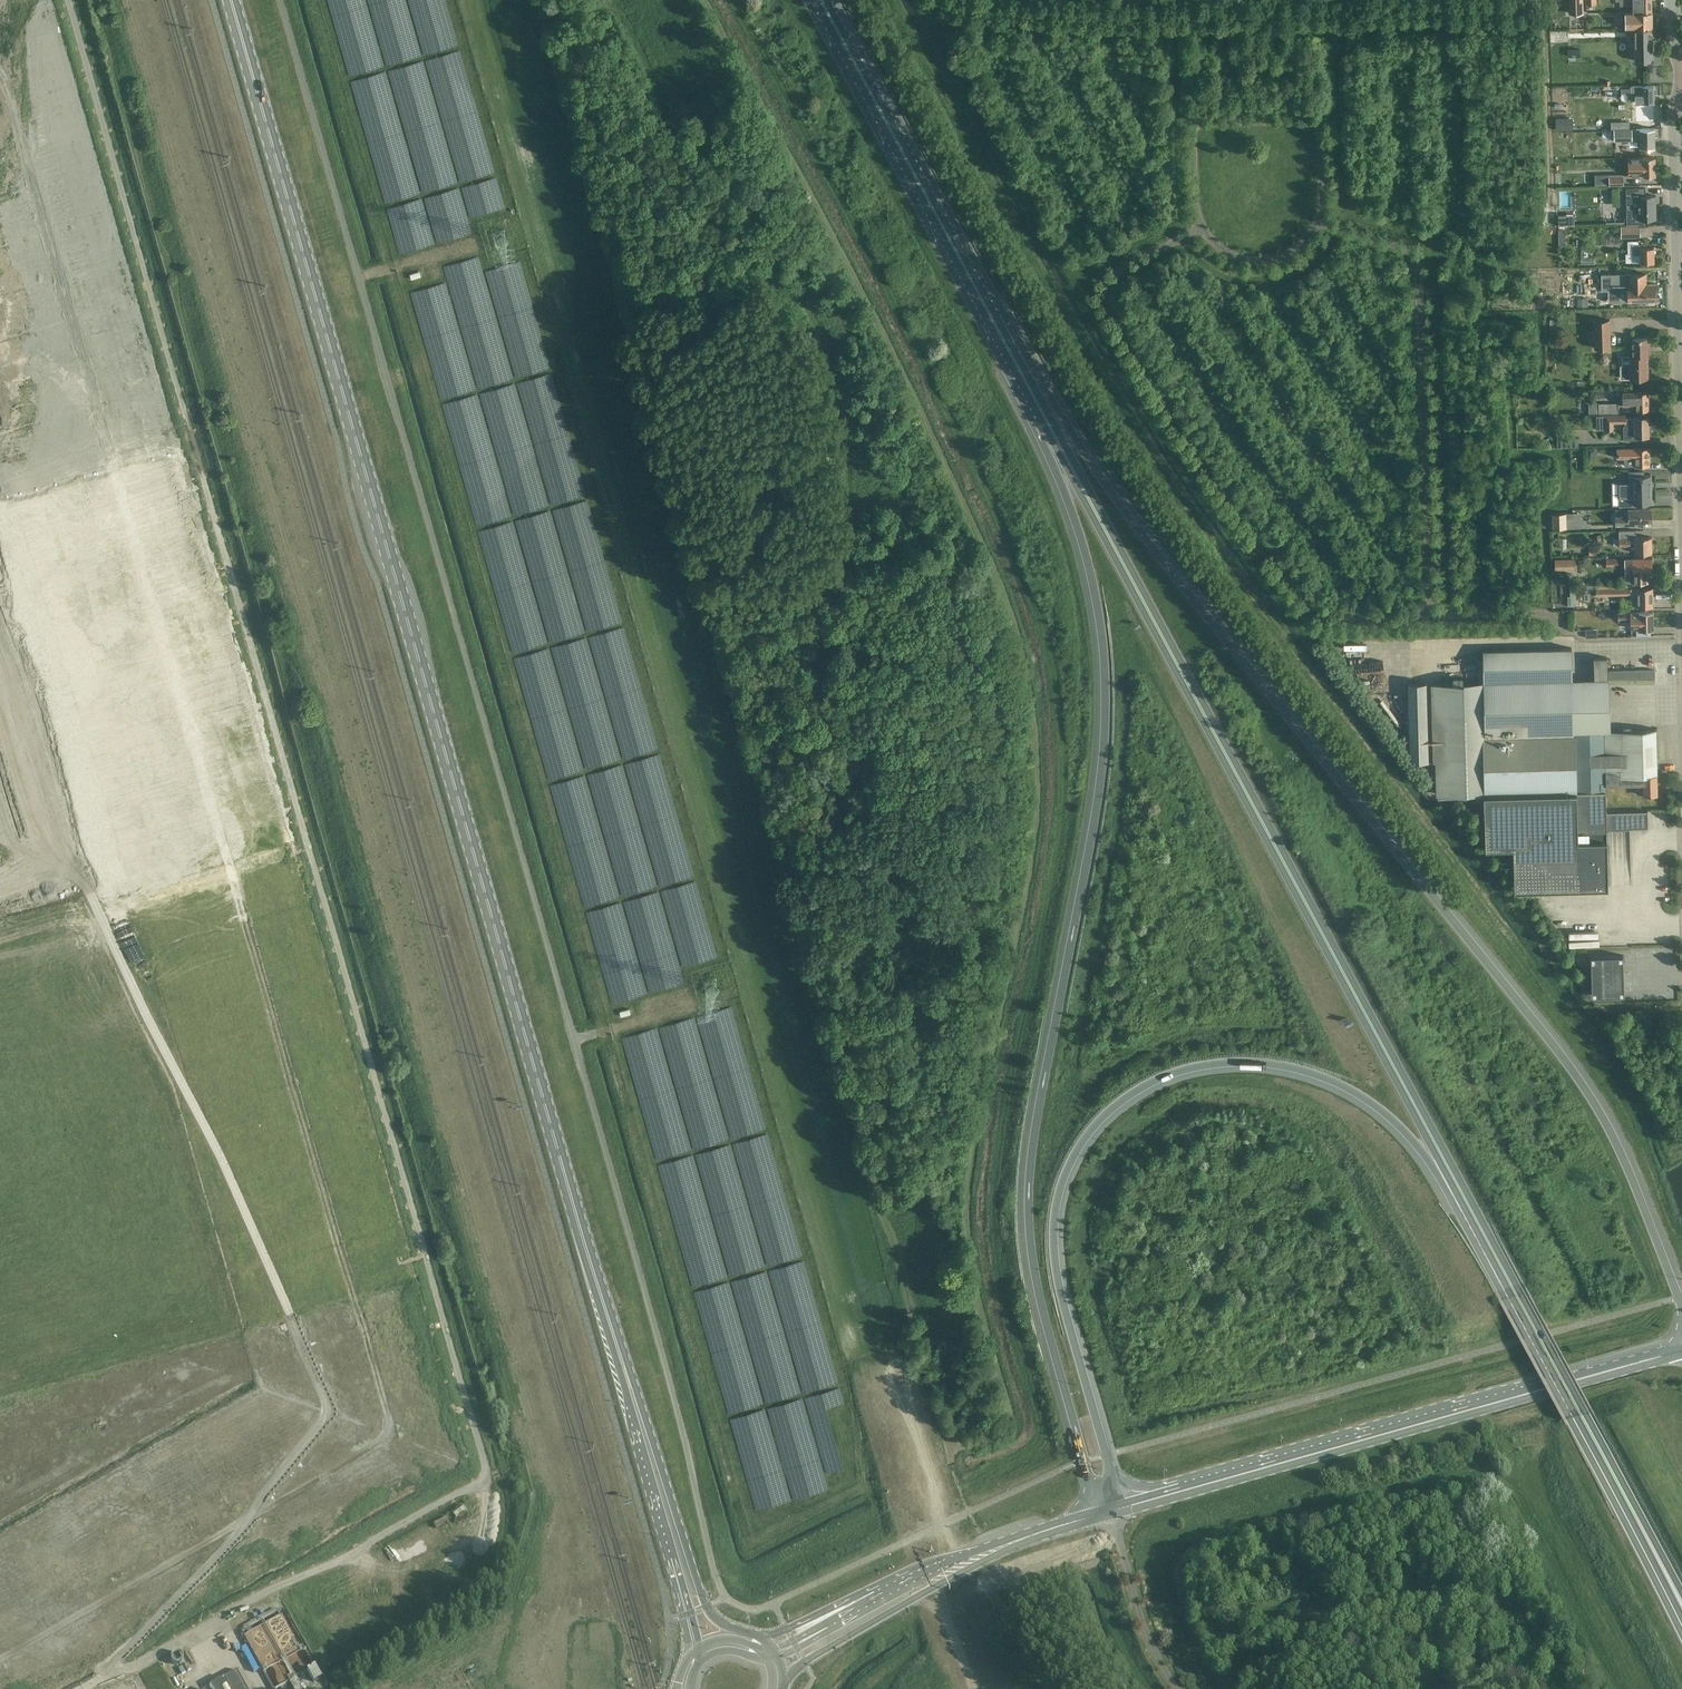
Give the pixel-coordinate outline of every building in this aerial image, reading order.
[(1582,0),(1569,0),(1569,12),(1583,12),(1582,0)] [(1651,0),(1615,0),(1619,0),(1619,5),(1632,4),(1632,12),(1651,12),(1651,0)] [(1632,12),(1625,12),(1626,27),(1635,26),(1651,26),(1651,12),(1632,12)] [(1652,28),(1634,29),(1635,60),(1652,60),(1652,28)] [(1604,60),(1604,80),(1626,79),(1625,45),(1619,45),(1619,60),(1604,60)] [(1654,121),(1653,85),(1638,85),(1631,85),(1631,94),(1635,94),(1636,121),(1654,121)] [(1570,117),(1556,117),(1557,129),(1571,129),(1570,117)] [(1629,129),(1629,128),(1614,129),(1614,140),(1640,139),(1640,146),(1654,146),(1654,128),(1629,129)] [(1628,174),(1655,174),(1655,156),(1628,157),(1628,174)] [(1610,184),(1623,184),(1623,176),(1609,176),(1610,184)] [(1644,187),(1626,188),(1626,224),(1645,223),(1645,218),(1655,218),(1655,195),(1645,195),(1644,187)] [(1605,202),(1605,216),(1621,216),(1621,202),(1605,202)] [(1640,235),(1639,224),(1620,224),(1621,236),(1640,235)] [(1638,244),(1638,241),(1627,241),(1627,253),(1632,253),(1632,261),(1654,261),(1653,246),(1645,246),(1645,243),(1638,244)] [(1629,273),(1602,274),(1602,289),(1609,288),(1609,300),(1628,300),(1630,300),(1630,301),(1638,301),(1638,300),(1655,299),(1655,298),(1656,298),(1656,290),(1655,290),(1654,283),(1646,283),(1646,273),(1629,273)] [(1610,347),(1609,319),(1594,319),(1594,347),(1610,347)] [(1633,355),(1629,355),(1630,377),(1648,377),(1647,338),(1632,338),(1633,355)] [(1648,391),(1622,392),(1622,404),(1636,404),(1636,410),(1649,410),(1648,391)] [(1598,412),(1618,412),(1618,402),(1598,403),(1598,412)] [(1589,412),(1597,412),(1597,403),(1589,403),(1589,412)] [(1605,415),(1596,415),(1596,429),(1605,429),(1613,429),(1613,422),(1625,422),(1625,426),(1624,426),(1624,439),(1636,438),(1636,435),(1649,435),(1649,432),(1650,432),(1650,426),(1649,426),(1649,416),(1634,417),(1625,417),(1625,415),(1605,415)] [(1595,446),(1587,447),(1587,454),(1590,456),(1597,449),(1595,446)] [(1635,465),(1650,465),(1649,447),(1617,448),(1617,457),(1625,457),(1625,465),(1635,465)] [(1629,482),(1619,482),(1619,505),(1635,505),(1635,503),(1651,502),(1651,497),(1650,481),(1650,474),(1643,474),(1643,470),(1628,471),(1629,482)] [(1650,507),(1615,508),(1616,524),(1637,524),(1637,521),(1651,520),(1650,507)] [(1565,513),(1553,513),(1553,528),(1567,527),(1567,513),(1565,513)] [(1651,552),(1651,536),(1635,537),(1635,529),(1618,530),(1619,546),(1635,546),(1635,553),(1651,552)] [(1648,572),(1652,571),(1652,557),(1625,558),(1625,582),(1648,581),(1648,572)] [(1568,569),(1568,559),(1555,559),(1555,569),(1568,569)] [(1607,585),(1596,585),(1596,595),(1607,594),(1607,585)] [(1630,587),(1631,606),(1653,606),(1652,587),(1630,587)] [(1654,600),(1665,601),(1666,588),(1655,588),(1654,600)] [(1653,611),(1618,612),(1618,621),(1630,620),(1631,628),(1638,628),(1639,629),(1653,628),(1653,611)] [(1597,629),(1585,629),(1586,637),(1597,636),(1597,629)] [(1344,656),(1362,656),(1362,647),(1344,647),(1344,656)] [(1480,681),(1433,682),(1436,793),(1484,792),(1484,806),(1485,847),(1513,846),(1514,888),(1608,886),(1606,828),(1648,827),(1647,810),(1606,811),(1605,784),(1637,783),(1645,783),(1645,774),(1657,774),(1656,728),(1609,729),(1607,656),(1593,657),(1594,679),(1572,680),(1571,647),(1483,649),(1483,656),(1479,657),(1480,681)] [(1655,670),(1663,671),(1664,656),(1656,656),(1655,670)] [(1654,682),(1654,670),(1608,670),(1608,683),(1654,682)] [(1425,681),(1408,682),(1411,761),(1427,760),(1425,681)] [(1657,793),(1657,774),(1645,774),(1645,783),(1637,783),(1637,794),(1657,793)] [(1592,995),(1624,994),(1623,969),(1621,969),(1621,965),(1623,965),(1623,954),(1591,955),(1592,995)] [(279,1605),(243,1626),(276,1683),(312,1662),(279,1605)] [(236,1670),(209,1685),(212,1688),(247,1688),(236,1670)]
